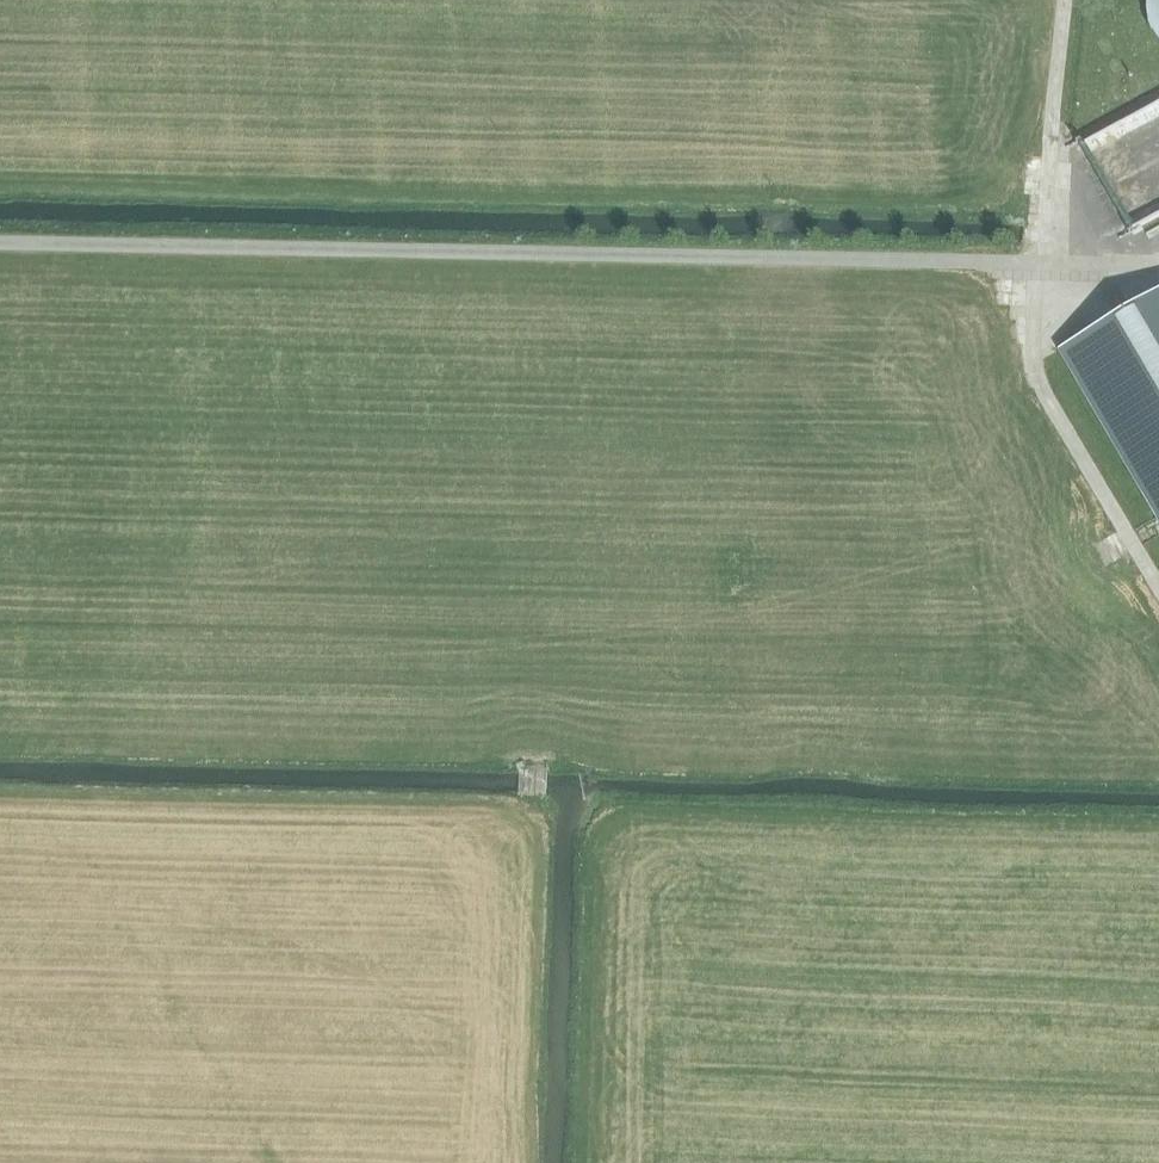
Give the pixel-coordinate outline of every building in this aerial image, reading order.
[(1062,348),(1158,512),(1158,291),(1144,299),(1062,348)]
